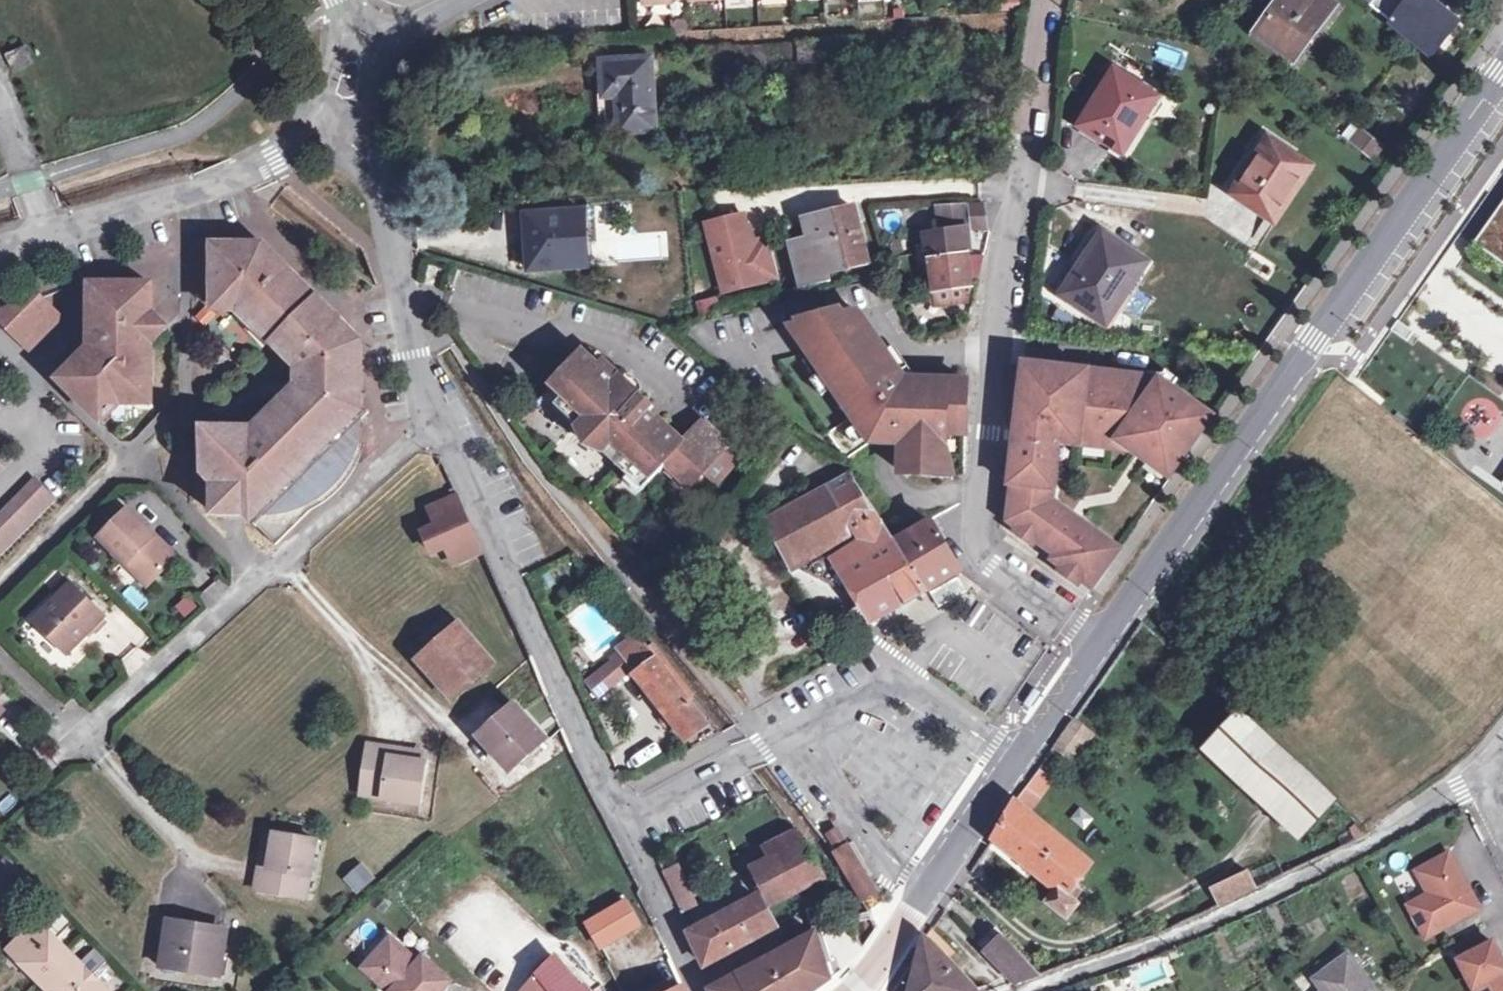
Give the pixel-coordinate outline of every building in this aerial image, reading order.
[(1326,0),(1281,0),(1257,32),(1292,58),(1312,31),(1313,32),(1334,5),(1326,0)] [(1429,0),(1373,0),(1370,4),(1430,54),(1455,21),(1429,0)] [(687,20),(671,21),(672,31),(688,30),(687,20)] [(858,39),(800,43),(801,62),(859,58),(858,39)] [(772,63),(801,62),(800,43),(771,45),(772,63)] [(5,54),(13,71),(32,62),(25,45),(5,54)] [(602,61),(606,133),(655,130),(651,58),(602,61)] [(1156,96),(1114,70),(1079,125),(1122,152),(1156,96)] [(1379,146),(1359,130),(1349,143),(1369,158),(1379,146)] [(1292,181),(1298,186),(1311,167),(1268,138),(1232,193),(1268,217),(1292,181)] [(1292,181),(1268,217),(1274,222),(1298,186),(1292,181)] [(1475,243),(1502,263),(1502,202),(1475,243)] [(970,282),(965,228),(961,203),(939,204),(943,232),(927,234),(930,258),(920,259),(922,268),(931,267),(933,288),(936,304),(966,300),(964,283),(970,282)] [(985,228),(981,204),(967,204),(971,228),(985,228)] [(818,234),(790,241),(801,287),(830,280),(827,271),(867,261),(854,207),(813,217),(818,234)] [(716,294),(777,283),(769,235),(753,238),(748,211),(703,219),(716,294)] [(587,264),(583,212),(526,215),(530,268),(587,264)] [(818,234),(813,217),(785,224),(790,241),(818,234)] [(1085,271),(1068,297),(1106,323),(1146,262),(1103,233),(1080,268),(1085,271)] [(273,269),(248,244),(213,244),(213,297),(213,302),(229,302),(272,345),(280,337),(288,345),(288,351),(304,366),(310,372),(351,331),(296,277),(284,265),(276,266),(273,269)] [(276,266),(284,265),(263,244),(248,244),(273,269),(276,266)] [(1085,271),(1080,268),(1062,294),(1068,297),(1085,271)] [(59,379),(92,412),(103,401),(114,401),(114,404),(127,403),(135,395),(153,395),(152,345),(169,328),(162,321),(152,311),(152,284),(90,284),(90,285),(91,329),(95,329),(95,343),(59,379)] [(7,328),(29,349),(60,318),(40,297),(39,296),(25,311),(19,304),(0,312),(0,321),(7,328)] [(695,302),(696,315),(722,308),(719,296),(695,302)] [(946,412),(966,412),(967,380),(904,379),(858,311),(841,315),(840,310),(808,318),(809,323),(761,334),(845,458),(871,440),(902,441),(901,471),(934,472),(934,455),(945,456),(946,429),(946,412)] [(1413,331),(1398,320),(1391,330),(1407,341),(1413,331)] [(310,372),(262,421),(271,430),(300,400),(306,395),(316,388),(327,382),(340,378),(352,376),(361,376),(360,341),(351,331),(310,372)] [(609,374),(600,366),(584,351),(567,368),(558,360),(549,369),(558,378),(521,418),(596,489),(618,466),(626,474),(639,473),(649,482),(665,465),(689,487),(728,443),(713,428),(703,419),(683,441),(660,419),(658,422),(647,412),(653,406),(613,369),(609,374)] [(605,361),(600,366),(609,374),(613,369),(605,361)] [(1085,369),(1023,362),(1019,394),(1017,414),(1015,428),(1013,442),(1017,442),(1008,520),(1045,546),(1046,546),(1056,553),(1052,559),(1091,587),(1119,547),(1213,416),(1159,378),(1145,376),(1117,373),(1116,375),(1088,372),(1087,372),(1085,369)] [(361,404),(361,376),(352,376),(340,378),(327,382),(316,388),(306,395),(300,400),(271,430),(262,421),(252,431),(249,429),(211,429),(205,435),(205,461),(214,470),(213,471),(221,478),(214,485),(214,508),(215,514),(244,514),(275,545),(309,510),(315,507),(322,503),(328,499),(334,494),(338,490),(340,488),(345,482),(350,476),(354,469),(357,462),(360,455),(363,448),(364,444),(358,443),(361,420),(369,412),(361,404)] [(135,395),(127,403),(128,408),(153,408),(153,395),(135,395)] [(103,401),(92,412),(99,419),(114,404),(114,401),(103,401)] [(966,412),(946,412),(946,429),(965,429),(966,412)] [(934,455),(934,472),(945,473),(945,456),(934,455)] [(875,618),(927,590),(895,539),(851,472),(786,507),(806,538),(791,567),(795,566),(856,594),(860,592),(875,618)] [(639,473),(626,474),(642,489),(649,482),(639,473)] [(56,500),(35,480),(0,515),(0,556),(56,500)] [(459,496),(428,510),(436,528),(423,534),(432,553),(445,548),(453,565),(484,550),(459,496)] [(806,538),(786,507),(765,518),(791,567),(806,538)] [(147,586),(177,557),(128,509),(99,538),(147,586)] [(931,520),(895,539),(927,590),(960,571),(931,520)] [(58,597),(71,583),(65,578),(52,591),(58,597)] [(71,583),(58,597),(34,620),(68,654),(105,616),(71,583)] [(569,622),(607,645),(620,624),(583,600),(569,622)] [(417,659),(458,623),(449,612),(408,649),(417,659)] [(458,623),(417,659),(453,700),(494,664),(458,623)] [(621,652),(635,669),(637,672),(635,674),(687,740),(709,725),(688,699),(694,694),(653,645),(648,649),(636,634),(618,648),(621,652)] [(624,678),(635,669),(621,652),(610,660),(612,662),(622,676),(624,678)] [(612,662),(586,683),(597,697),(622,676),(612,662)] [(515,704),(479,735),(511,770),(546,739),(515,704)] [(1336,802),(1239,710),(1202,749),(1300,841),(1336,802)] [(1093,733),(1074,718),(1053,746),(1073,761),(1093,733)] [(368,775),(366,795),(382,798),(382,799),(418,804),(425,761),(421,760),(400,757),(401,749),(368,745),(364,774),(368,775)] [(422,752),(401,749),(400,757),(421,760),(422,752)] [(1025,786),(1015,800),(1028,812),(1039,796),(1025,786)] [(1028,812),(1015,800),(991,838),(1056,890),(1048,901),(1068,917),(1079,904),(1072,899),(1079,890),(1075,887),(1093,864),(1028,812)] [(836,846),(845,841),(837,828),(828,834),(836,846)] [(736,914),(733,909),(690,932),(705,965),(773,927),(774,927),(772,922),(763,906),(828,882),(798,829),(741,858),(748,871),(755,868),(767,891),(757,896),(760,901),(736,914)] [(287,890),(308,892),(310,876),(311,876),(317,840),(273,833),(273,837),(270,858),(261,857),(257,890),(286,895),(287,890)] [(264,836),(261,857),(270,858),(273,837),(264,836)] [(832,852),(861,901),(874,893),(846,844),(832,852)] [(1423,891),(1400,903),(1423,945),(1485,911),(1451,851),(1411,873),(1423,891)] [(358,894),(377,877),(361,860),(342,877),(358,894)] [(666,878),(682,913),(694,907),(679,872),(666,878)] [(1219,906),(1256,889),(1248,873),(1211,890),(1219,906)] [(757,896),(733,909),(736,914),(760,901),(757,896)] [(602,947),(640,926),(626,901),(588,922),(602,947)] [(69,922),(51,904),(40,916),(58,934),(69,922)] [(36,919),(9,947),(28,966),(30,964),(42,975),(67,950),(36,919)] [(197,931),(198,924),(167,920),(160,967),(221,976),(227,936),(197,931)] [(197,931),(227,936),(228,929),(198,924),(197,931)] [(1004,936),(997,928),(979,945),(986,952),(1004,936)] [(828,978),(813,933),(786,948),(724,982),(716,987),(718,990),(810,990),(828,978)] [(1041,975),(1004,936),(986,952),(1016,983),(1041,975)] [(384,952),(394,941),(390,937),(380,949),(384,952)] [(924,938),(921,942),(910,990),(974,990),(924,938)] [(1454,958),(1469,990),(1502,990),(1502,960),(1493,939),(1454,958)] [(380,949),(363,968),(389,990),(440,990),(449,981),(422,956),(417,962),(394,941),(384,952),(380,949)] [(24,969),(28,966),(9,947),(5,950),(24,969)] [(42,975),(53,986),(51,989),(53,990),(76,990),(92,975),(67,950),(42,975)] [(1132,966),(1140,990),(1176,979),(1168,954),(1132,966)] [(1348,955),(1315,979),(1324,990),(1375,990),(1348,955)] [(537,977),(548,990),(582,990),(556,957),(537,977)] [(76,990),(109,990),(92,975),(76,990)] [(537,977),(523,990),(548,990),(537,977)]
